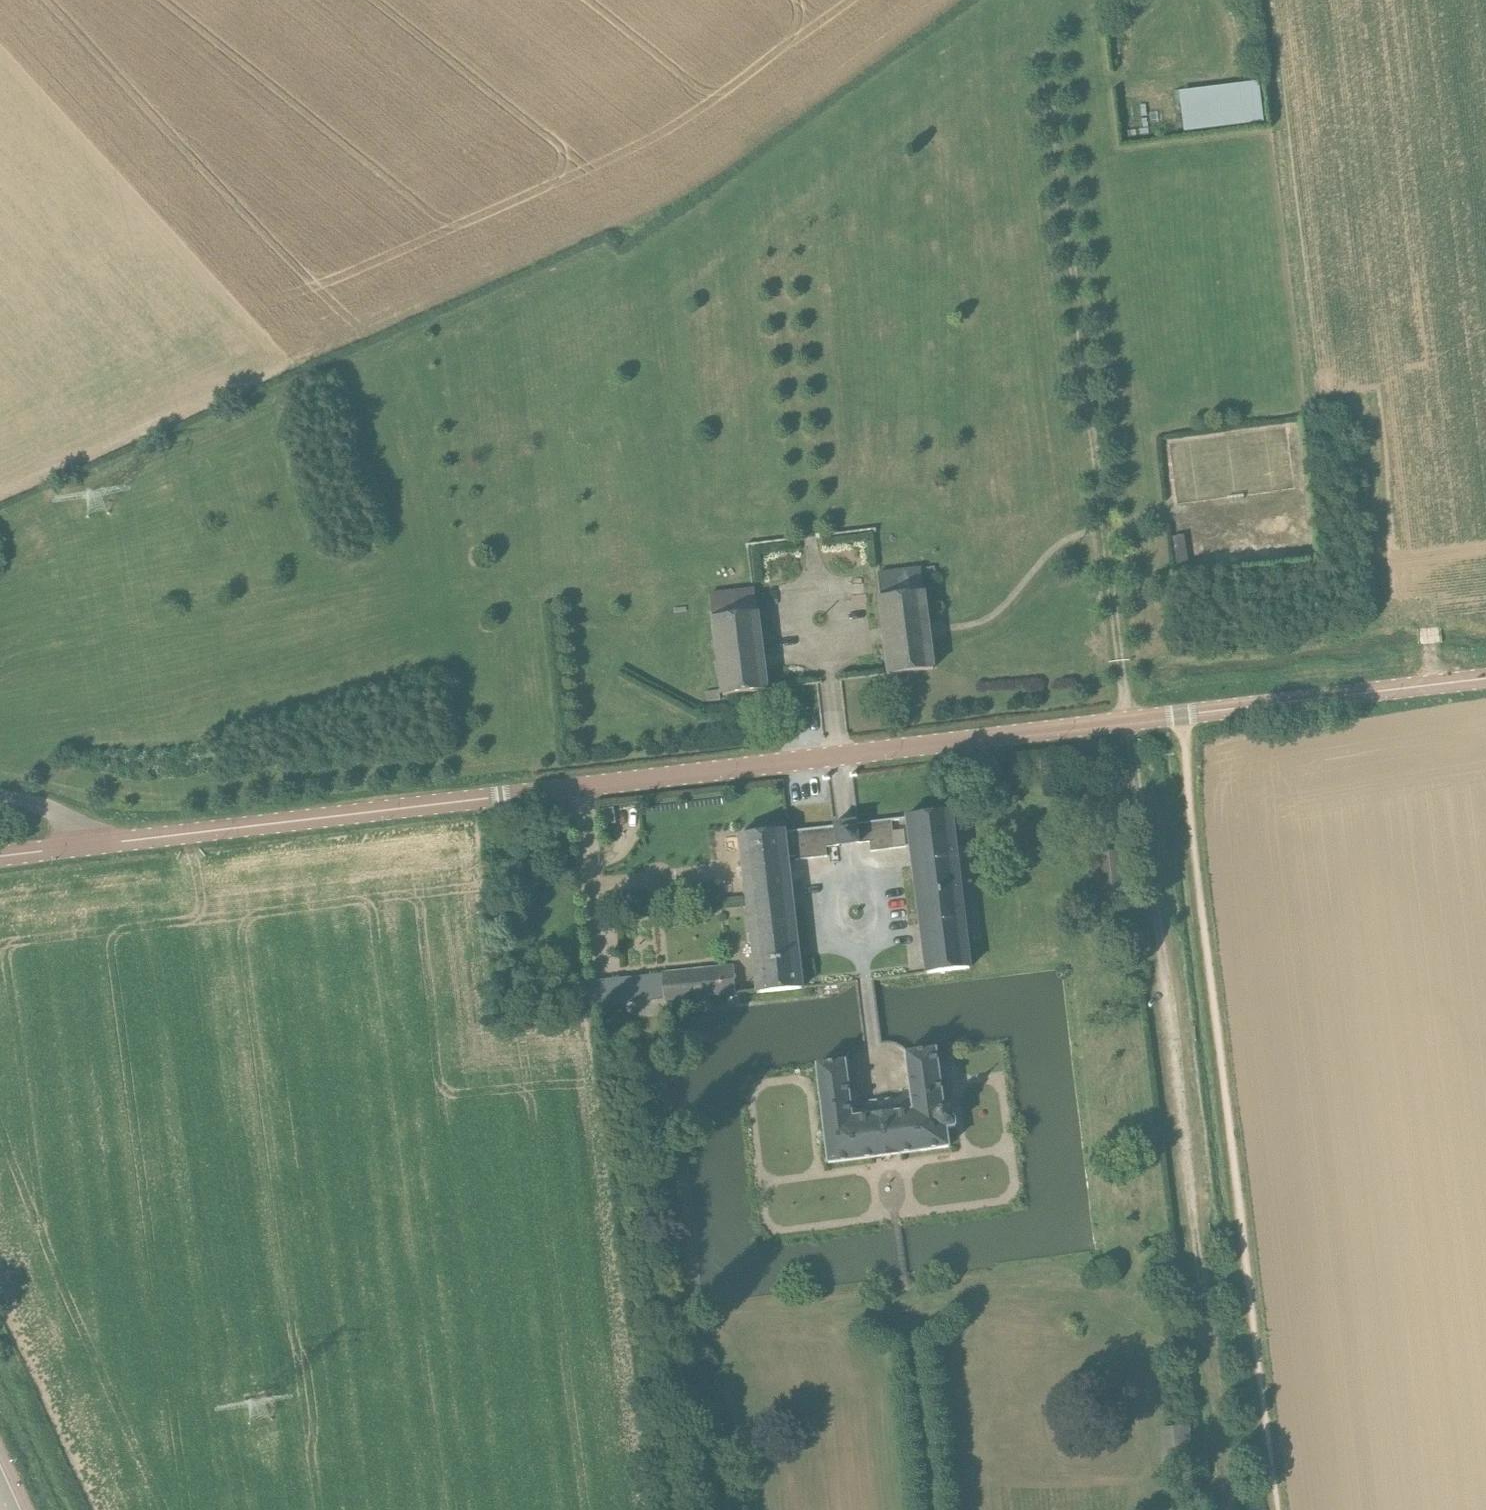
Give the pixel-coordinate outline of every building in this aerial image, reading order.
[(1184,132),(1266,126),(1263,86),(1182,91),(1184,132)] [(879,598),(889,675),(933,670),(924,592),(925,592),(921,566),(877,571),(880,598),(879,598)] [(768,691),(767,688),(758,612),(754,579),(725,582),(726,591),(710,593),(718,658),(711,659),(713,673),(721,672),(724,697),(768,691)] [(926,974),(970,969),(952,810),(907,815),(926,974)] [(854,820),(857,845),(861,844),(871,843),(872,853),(895,850),(891,819),(858,822),(858,820),(854,820)] [(834,825),(792,830),(794,853),(836,848),(834,825)] [(758,994),(803,989),(784,829),(740,835),(758,994)] [(1099,884),(1120,880),(1113,843),(1092,847),(1099,884)] [(664,1003),(735,995),(733,981),(736,981),(734,965),(661,972),(661,974),(590,982),(592,1007),(616,1005),(614,989),(662,984),(664,1003)] [(844,1060),(815,1064),(827,1165),(951,1148),(948,1129),(955,1129),(957,1126),(954,1105),(952,1103),(945,1104),(937,1048),(904,1052),(912,1110),(853,1117),(847,1060),(844,1060)]
